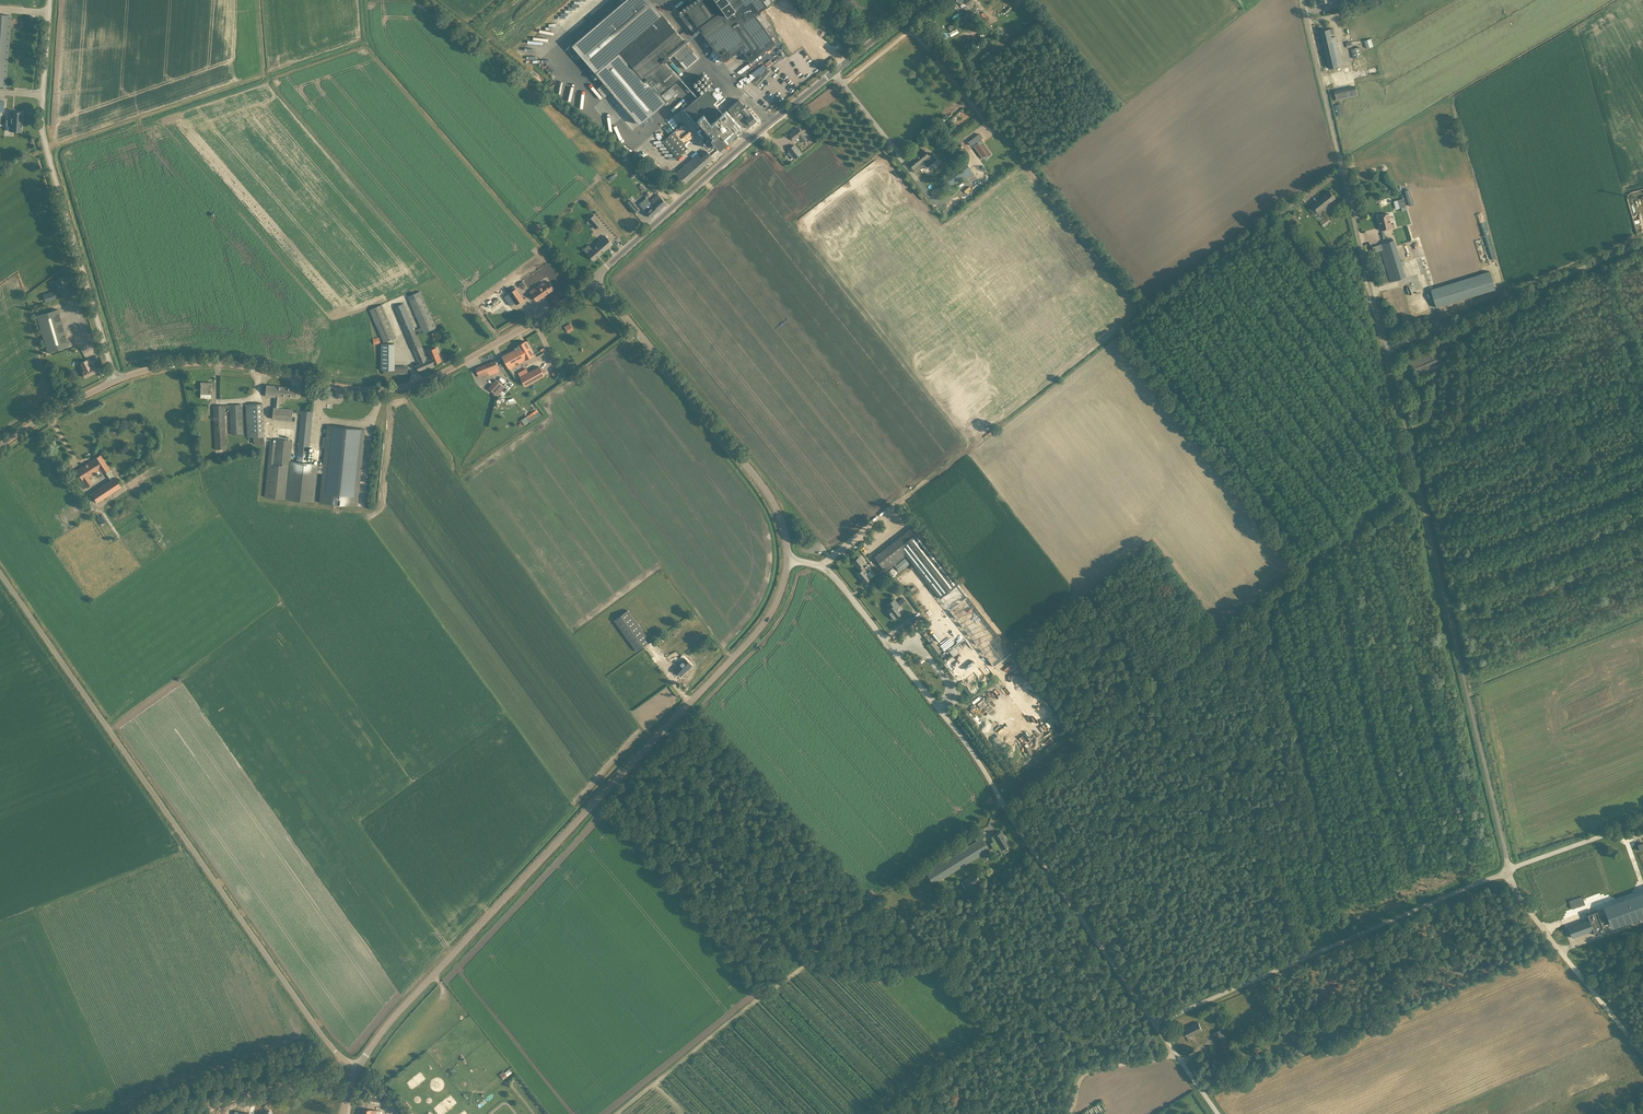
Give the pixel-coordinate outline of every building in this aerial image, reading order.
[(572,45),(596,72),(605,83),(598,89),(605,97),(612,91),(640,124),(667,101),(678,92),(672,86),(679,80),(664,63),(674,55),(680,62),(693,50),(687,43),(664,16),(660,20),(628,46),(621,53),(620,52),(663,15),(650,0),(625,0),(575,43),(572,45)] [(693,0),(688,0),(676,8),(678,11),(693,0)] [(680,15),(687,25),(695,36),(701,32),(723,61),(741,49),(750,62),(775,43),(755,15),(765,8),(767,6),(763,0),(701,0),(686,11),(680,15)] [(967,12),(973,7),(972,5),(974,4),(972,2),(974,0),(956,0),(959,3),(959,2),(967,12)] [(970,21),(980,14),(974,7),(955,21),(959,27),(964,23),(968,29),(973,25),(970,21)] [(562,11),(567,13),(566,16),(574,19),(576,14),(563,9),(562,11)] [(7,86),(11,14),(0,14),(0,86),(7,86)] [(1329,68),(1342,65),(1341,60),(1336,36),(1331,37),(1330,29),(1321,31),(1329,68)] [(1364,41),(1366,49),(1373,47),(1371,39),(1364,41)] [(1359,47),(1351,49),(1353,58),(1362,57),(1359,47)] [(755,76),(765,69),(762,64),(752,71),(755,76)] [(1336,99),(1358,95),(1356,85),(1334,90),(1336,99)] [(718,99),(708,88),(702,93),(739,136),(743,133),(739,129),(744,125),(748,129),(751,126),(757,120),(748,109),(748,108),(745,105),(744,106),(743,105),(744,105),(739,99),(728,109),(734,115),(732,117),(726,110),(722,114),(713,103),(718,99)] [(702,93),(690,104),(689,104),(683,109),(684,109),(716,146),(720,150),(728,143),(729,144),(739,136),(702,93)] [(1337,116),(1344,114),(1341,103),(1334,105),(1337,116)] [(11,111),(10,120),(7,120),(7,125),(10,125),(9,131),(21,132),(23,112),(11,111)] [(807,140),(805,137),(802,134),(803,133),(802,131),(798,127),(789,135),(793,139),(794,140),(799,136),(801,140),(804,143),(807,140)] [(677,158),(687,149),(672,132),(662,141),(677,158)] [(975,145),(974,146),(982,157),(986,155),(988,157),(992,154),(981,139),(974,144),(975,145)] [(788,150),(795,159),(802,153),(794,144),(788,150)] [(916,171),(922,167),(923,168),(926,165),(926,164),(927,163),(925,160),(930,157),(925,150),(909,162),(916,171)] [(713,158),(707,151),(701,156),(698,153),(672,176),(681,186),(713,158)] [(1467,174),(1472,172),(1468,157),(1463,158),(1467,174)] [(661,177),(665,172),(651,161),(647,166),(661,177)] [(963,162),(943,176),(950,186),(971,172),(963,162)] [(1414,204),(1410,189),(1405,190),(1410,206),(1414,204)] [(1309,208),(1315,215),(1318,212),(1320,215),(1328,208),(1332,205),(1330,202),(1336,198),(1330,191),(1326,194),(1309,208)] [(659,194),(651,201),(654,205),(654,206),(658,211),(667,203),(666,203),(663,199),(659,194)] [(646,197),(639,204),(640,205),(646,212),(647,213),(651,217),(655,213),(656,212),(658,211),(654,206),(646,197)] [(1403,198),(1398,200),(1400,208),(1406,206),(1403,198)] [(636,206),(632,201),(631,200),(630,199),(626,203),(633,211),(634,213),(636,212),(639,209),(636,206)] [(1294,213),(1288,217),(1296,228),(1302,224),(1294,213)] [(1381,231),(1395,227),(1394,223),(1391,224),(1389,213),(1378,216),(1380,221),(1379,221),(1381,231)] [(592,216),(588,220),(588,221),(591,223),(595,229),(601,224),(603,223),(595,214),(592,216)] [(1327,217),(1323,220),(1320,222),(1324,227),(1331,221),(1327,217)] [(606,235),(592,247),(593,249),(588,253),(590,256),(594,260),(613,243),(609,239),(606,235)] [(1395,240),(1380,244),(1379,245),(1390,282),(1406,277),(1402,266),(1405,265),(1404,260),(1401,261),(1395,240)] [(1495,272),(1432,291),(1438,310),(1501,291),(1495,272)] [(58,284),(56,285),(59,292),(69,289),(66,277),(64,277),(61,278),(61,279),(57,280),(58,284)] [(554,289),(549,281),(545,284),(544,282),(530,291),(537,301),(554,289)] [(516,305),(524,299),(516,288),(508,293),(516,305)] [(426,356),(422,346),(423,346),(417,333),(422,331),(423,333),(436,327),(421,291),(407,297),(421,327),(415,330),(404,303),(394,307),(412,350),(413,350),(419,363),(416,364),(417,365),(419,370),(442,361),(440,356),(436,347),(427,350),(428,355),(426,356)] [(43,295),(45,301),(56,298),(54,292),(43,295)] [(397,337),(382,304),(369,310),(384,343),(397,337)] [(69,346),(57,309),(36,315),(48,352),(61,348),(69,346)] [(502,355),(503,358),(504,360),(509,369),(534,355),(529,346),(526,341),(518,345),(518,346),(515,348),(502,355)] [(408,367),(395,366),(395,344),(381,344),(381,370),(383,370),(383,374),(408,374),(408,368),(408,367)] [(84,370),(82,371),(85,377),(96,371),(94,366),(90,367),(83,354),(78,357),(84,370)] [(498,367),(497,366),(495,361),(476,368),(478,373),(479,377),(488,374),(487,371),(498,367)] [(525,386),(545,375),(540,366),(520,377),(525,386)] [(489,388),(495,393),(502,385),(496,379),(489,388)] [(212,394),(212,388),(212,382),(201,382),(201,387),(200,394),(212,394)] [(275,397),(275,399),(279,400),(280,397),(282,398),(282,395),(296,397),(297,388),(267,385),(266,391),(266,396),(275,397)] [(293,414),(293,409),(279,408),(280,404),(279,404),(279,400),(275,399),(274,408),(273,418),(292,420),(293,414)] [(246,404),(248,437),(264,436),(263,403),(246,404)] [(231,434),(243,434),(241,404),(214,405),(216,449),(227,448),(224,408),(230,408),(231,434)] [(521,419),(525,425),(541,414),(537,408),(521,419)] [(313,411),(301,410),(301,415),(299,440),(297,452),(296,461),(290,460),(291,451),(292,440),(276,438),(276,441),(276,442),(271,441),(270,446),(265,497),(314,502),(314,501),(317,472),(323,473),(320,502),(358,506),(366,429),(328,425),(324,464),(308,462),(313,411)] [(110,469),(109,469),(103,459),(100,455),(94,459),(76,470),(79,475),(87,487),(93,484),(89,477),(100,470),(103,473),(105,472),(110,469)] [(116,477),(115,477),(111,480),(110,480),(91,493),(97,503),(122,487),(116,477)] [(906,555),(907,556),(925,542),(914,528),(875,558),(885,571),(894,564),(899,571),(909,564),(904,558),(897,564),(896,563),(906,555)] [(940,598),(957,584),(925,542),(907,556),(940,598)] [(859,557),(857,558),(853,561),(860,571),(857,573),(865,582),(869,579),(870,578),(866,574),(867,573),(862,566),(864,564),(859,557)] [(916,596),(922,604),(933,595),(927,587),(916,596)] [(942,598),(946,603),(951,598),(947,594),(942,598)] [(903,597),(898,601),(901,605),(906,601),(903,597)] [(894,599),(891,601),(887,605),(889,608),(886,610),(893,619),(900,614),(896,609),(899,606),(894,599)] [(976,606),(983,617),(985,615),(978,604),(976,606)] [(637,651),(651,641),(628,610),(614,620),(637,651)] [(678,665),(674,669),(681,676),(692,665),(685,658),(684,658),(678,665)] [(968,696),(971,694),(964,682),(961,683),(968,696)] [(1004,686),(994,694),(999,699),(1008,692),(1004,686)] [(1240,761),(1230,764),(1233,775),(1243,771),(1240,761)] [(1001,831),(994,836),(1002,849),(1010,845),(1001,831)] [(965,889),(979,880),(975,873),(961,882),(965,889)] [(1568,927),(1572,937),(1594,930),(1595,935),(1605,931),(1602,925),(1608,923),(1607,920),(1610,919),(1612,925),(1642,914),(1642,894),(1606,907),(1609,917),(1606,918),(1605,915),(1600,917),(1597,911),(1588,914),(1590,919),(1568,927)] [(1582,895),(1569,900),(1572,908),(1585,904),(1582,895)] [(1202,1030),(1198,1022),(1184,1029),(1188,1037),(1202,1030)] [(1212,1033),(1218,1047),(1221,1053),(1231,1049),(1230,1048),(1232,1047),(1230,1042),(1228,1043),(1227,1041),(1222,1028),(1212,1033)] [(504,1079),(508,1076),(505,1072),(504,1071),(500,1074),(504,1079)] [(387,1102),(389,1091),(370,1088),(369,1099),(387,1102)] [(1106,1110),(1100,1102),(1083,1113),(1100,1113),(1106,1110)]
